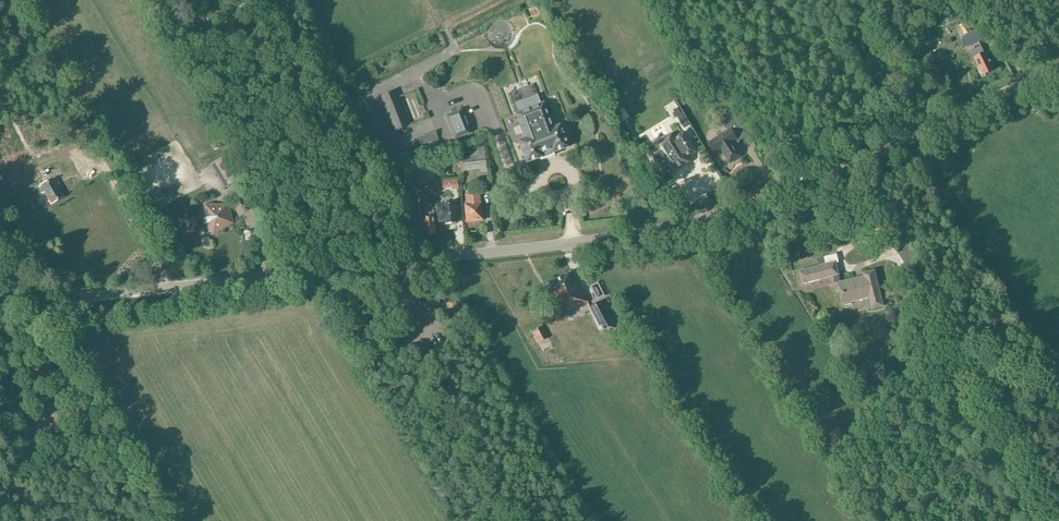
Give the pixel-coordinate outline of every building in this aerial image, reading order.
[(967,48),(984,39),(980,29),(962,38),(967,48)] [(983,75),(994,69),(986,53),(983,55),(979,47),(969,53),(977,68),(979,67),(983,75)] [(383,96),(396,130),(408,125),(395,91),(383,96)] [(526,163),(542,157),(540,154),(551,150),(553,153),(568,147),(559,125),(553,128),(543,103),(515,114),(525,139),(518,141),(526,163)] [(668,110),(679,128),(688,123),(676,104),(668,110)] [(455,138),(471,132),(462,110),(446,116),(455,138)] [(738,157),(740,156),(734,147),(734,146),(732,143),(738,139),(734,133),(742,128),(733,115),(722,122),(728,131),(717,138),(718,139),(709,144),(715,153),(721,150),(725,155),(726,155),(730,162),(732,161),(733,162),(737,159),(738,157)] [(684,135),(675,140),(672,136),(656,146),(659,150),(650,156),(661,172),(670,167),(673,171),(688,162),(685,157),(694,151),(684,135)] [(487,172),(485,147),(478,148),(478,151),(469,152),(469,157),(463,158),(465,171),(480,170),(480,173),(487,172)] [(227,156),(210,166),(224,189),(241,179),(227,156)] [(419,187),(425,183),(421,176),(415,180),(419,187)] [(52,203),(62,197),(56,186),(59,184),(56,178),(42,186),(39,187),(43,194),(46,192),(52,203)] [(467,222),(483,221),(481,203),(479,193),(465,194),(466,202),(465,202),(465,205),(467,222)] [(430,205),(424,196),(418,200),(424,209),(430,205)] [(454,211),(456,211),(455,204),(436,206),(438,222),(445,221),(445,225),(456,224),(454,211)] [(208,224),(213,234),(232,223),(229,217),(227,213),(227,206),(206,206),(206,218),(204,219),(205,225),(208,224)] [(424,236),(436,235),(434,218),(431,218),(431,211),(421,213),(422,219),(420,219),(421,227),(423,227),(424,236)] [(837,254),(824,257),(818,259),(820,265),(836,260),(837,262),(839,262),(837,254)] [(872,309),(884,306),(875,270),(863,274),(863,276),(840,282),(839,275),(840,275),(837,266),(823,270),(825,279),(835,276),(837,283),(842,305),(869,298),(872,309)] [(569,312),(587,302),(572,272),(545,285),(560,314),(568,310),(569,312)] [(588,307),(598,326),(613,318),(618,327),(620,326),(606,298),(588,307)] [(539,343),(548,338),(542,327),(532,332),(539,343)]
